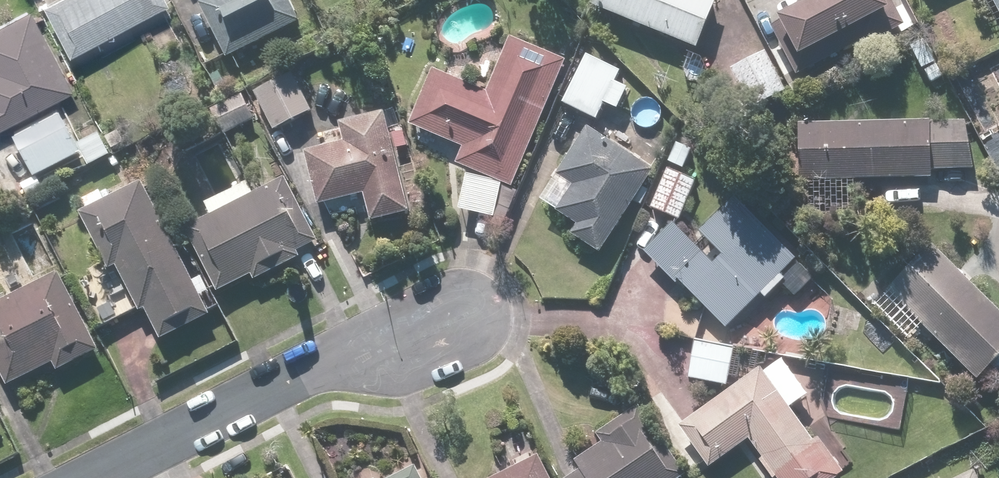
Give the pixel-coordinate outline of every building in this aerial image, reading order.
[(71,49),(169,2),(168,0),(47,0),(71,49)] [(206,4),(231,54),(301,20),(291,0),(214,0),(206,4)] [(719,0),(597,0),(595,5),(699,48),(719,0)] [(782,17),(804,58),(894,9),(889,0),(814,0),(782,17)] [(32,3),(0,19),(0,126),(75,89),(32,3)] [(567,60),(511,37),(488,93),(434,70),(412,124),(465,147),(459,161),(515,185),(567,60)] [(787,92),(768,51),(733,68),(753,109),(787,92)] [(621,109),(631,88),(618,82),(623,72),(589,55),(565,104),(599,121),(608,103),(621,109)] [(257,89),(276,129),(315,110),(296,70),(257,89)] [(228,135),(256,118),(242,93),(214,110),(228,135)] [(83,154),(58,106),(11,130),(35,178),(83,154)] [(367,194),(373,219),(412,210),(388,113),(345,124),(349,140),(308,150),(322,205),(367,194)] [(975,168),(974,121),(798,124),(799,179),(933,177),(933,168),(975,168)] [(982,134),(993,155),(998,152),(998,125),(982,134)] [(656,170),(591,129),(561,175),(577,184),(559,211),(580,224),(573,235),(602,254),(656,170)] [(100,134),(81,144),(93,165),(112,155),(100,134)] [(698,180),(669,167),(651,206),(680,220),(698,180)] [(503,183),(467,174),(458,211),(493,220),(503,183)] [(303,255),(301,251),(319,241),(286,176),(188,227),(221,292),(264,270),(266,274),(303,255)] [(149,309),(164,337),(213,312),(146,182),(85,214),(112,267),(119,263),(144,311),(149,309)] [(800,258),(737,195),(700,232),(715,247),(706,255),(675,224),(645,253),(678,285),(681,282),(729,329),(763,295),(768,299),(788,278),(784,274),(800,258)] [(10,228),(4,213),(0,215),(0,233),(10,228)] [(933,245),(888,291),(980,381),(998,362),(998,309),(933,245)] [(13,385),(55,362),(60,371),(102,348),(60,270),(0,303),(0,362),(13,385)] [(737,348),(698,340),(689,378),(729,386),(737,348)] [(782,477),(837,477),(845,472),(821,438),(816,441),(765,370),(687,425),(713,460),(750,434),(782,477)] [(641,404),(600,433),(605,440),(580,457),(587,468),(572,477),(682,477),(688,474),(641,404)] [(542,454),(496,477),(554,477),(542,454)] [(419,467),(397,477),(425,477),(419,467)] [(979,468),(957,477),(983,477),(979,468)]
